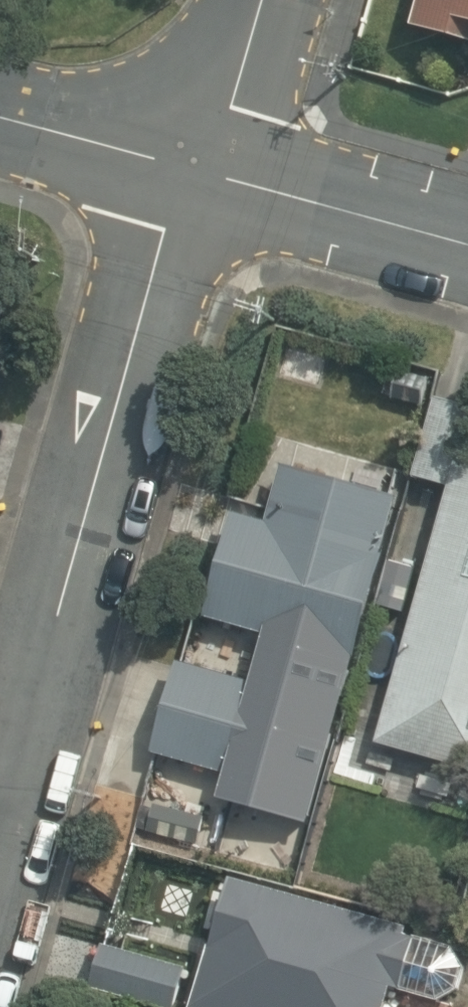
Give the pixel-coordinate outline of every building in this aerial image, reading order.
[(409,18),(467,33),(467,0),(415,0),(409,18)] [(384,394),(422,405),(429,379),(392,368),(384,394)] [(467,713),(467,458),(462,456),(395,692),(467,713)] [(306,823),(399,498),(282,465),(265,522),(234,513),(204,618),(263,635),(251,678),(234,673),(233,679),(177,663),(152,752),(225,773),(218,798),(306,823)] [(198,846),(205,818),(155,804),(147,832),(198,846)] [(396,987),(443,1000),(463,990),(467,970),(467,965),(457,948),(409,935),(411,927),(235,878),(233,878),(197,1006),(390,1006),(396,987)] [(93,989),(162,1006),(179,1006),(190,964),(106,942),(93,989)]
